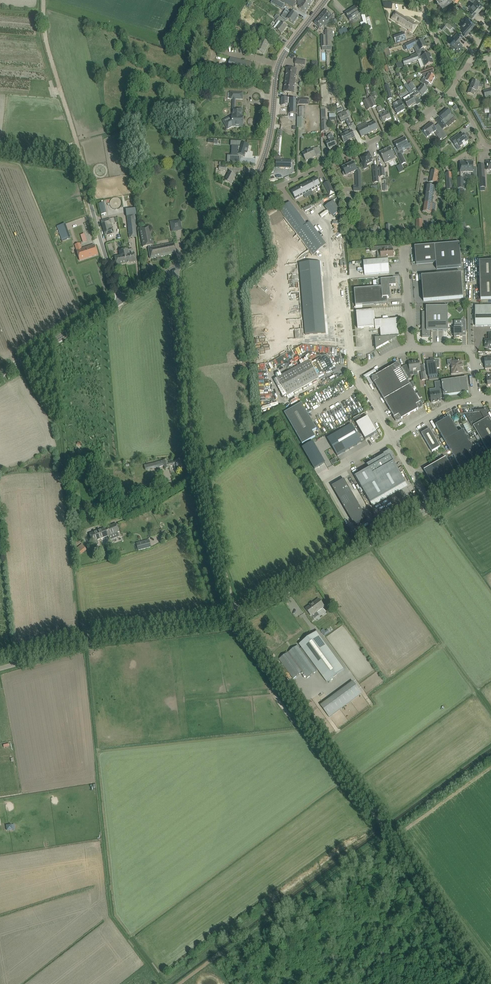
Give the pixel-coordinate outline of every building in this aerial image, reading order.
[(272,3),(283,9),(285,4),(278,0),(273,0),(272,3)] [(293,8),(296,3),(290,0),(278,0),(293,8)] [(299,8),(301,10),(306,13),(313,2),(310,0),(304,0),(299,8)] [(468,7),(472,11),(469,14),(473,18),(474,18),(473,17),(476,14),(478,11),(477,10),(482,5),(483,6),(484,5),(483,5),(485,2),(482,0),(471,0),(472,1),(470,4),(470,5),(468,7)] [(345,13),(350,21),(361,14),(356,6),(345,13)] [(286,10),(282,17),(286,20),(287,19),(290,21),(294,24),(299,16),(294,14),(291,12),(290,14),(289,13),(290,12),(286,10)] [(332,15),(330,13),(326,10),(320,17),(328,23),(326,28),(326,29),(328,24),(330,21),(329,19),(332,15)] [(413,32),(417,25),(396,12),(392,19),(413,32)] [(285,21),(280,17),(277,15),(275,18),(277,20),(281,23),(276,30),(281,34),(287,27),(283,24),(285,21)] [(323,26),(326,28),(328,23),(320,17),(314,23),(318,27),(321,29),(323,26)] [(468,18),(461,26),(467,32),(474,23),(468,18)] [(446,19),(440,26),(443,29),(446,25),(449,22),(446,19)] [(325,31),(326,47),(326,49),(331,49),(331,47),(334,47),(333,30),(325,31)] [(463,36),(458,32),(454,37),(455,38),(450,43),(458,51),(463,45),(458,41),(463,36)] [(398,43),(403,41),(408,40),(407,34),(402,35),(401,35),(396,36),(396,35),(392,36),(394,44),(398,43)] [(269,43),(264,41),(262,40),(257,51),(264,54),(269,43)] [(415,40),(405,45),(407,51),(418,45),(420,50),(426,47),(423,40),(417,43),(415,40)] [(294,53),(301,45),(299,43),(292,51),(294,53)] [(425,67),(434,64),(430,54),(421,57),(425,67)] [(405,66),(420,60),(418,55),(403,61),(405,66)] [(226,64),(229,65),(226,74),(239,77),(240,71),(249,73),(252,63),(230,58),(229,62),(227,61),(226,64)] [(433,67),(420,72),(421,75),(422,75),(423,76),(427,78),(425,81),(424,83),(427,86),(429,83),(431,84),(435,77),(433,76),(434,74),(433,71),(434,71),(433,67)] [(285,84),(295,84),(297,69),(287,68),(285,84)] [(400,73),(396,73),(397,77),(400,77),(402,80),(402,81),(404,85),(407,90),(410,88),(400,73)] [(484,85),(473,81),(472,85),(470,85),(468,93),(474,95),(475,91),(477,91),(479,87),(483,88),(484,85)] [(294,94),(295,84),(285,84),(284,92),(294,94)] [(417,92),(423,96),(426,93),(428,91),(427,91),(428,90),(427,89),(426,88),(422,85),(417,92)] [(409,95),(403,99),(405,102),(406,104),(408,108),(416,103),(414,100),(417,99),(414,93),(413,93),(409,96),(409,95)] [(401,100),(399,95),(398,96),(397,95),(395,96),(396,97),(395,98),(399,106),(394,109),(397,114),(405,110),(402,105),(403,105),(401,100)] [(368,99),(372,108),(377,106),(372,97),(368,99)] [(292,98),(288,98),(282,98),(282,106),(288,106),(288,104),(291,105),(291,114),(297,114),(297,105),(296,105),(296,99),(292,99),(292,98)] [(368,110),(372,108),(368,99),(363,101),(368,110)] [(234,117),(224,122),(228,129),(232,126),(243,127),(243,121),(242,121),(242,109),(236,109),(234,108),(234,117)] [(440,116),(443,120),(446,117),(450,122),(454,119),(450,114),(450,113),(447,109),(440,116)] [(383,113),(379,114),(381,117),(380,118),(382,121),(383,121),(383,122),(391,118),(388,110),(383,113)] [(348,118),(345,111),(337,115),(341,122),(348,118)] [(378,129),(376,125),(375,122),(368,125),(367,122),(357,127),(358,130),(361,137),(378,129)] [(437,130),(434,127),(431,123),(427,125),(428,126),(422,130),(427,137),(437,130)] [(442,129),(438,132),(443,140),(447,136),(442,129)] [(351,131),(348,132),(347,130),(343,132),(345,134),(341,136),(344,143),(355,138),(351,131)] [(337,146),(334,141),(332,134),(329,135),(328,137),(329,141),(326,143),(329,149),(337,146)] [(457,135),(451,140),(455,145),(458,143),(460,147),(463,145),(464,146),(469,143),(467,141),(468,141),(466,138),(467,137),(465,134),(464,135),(460,138),(457,135)] [(405,138),(394,143),(397,147),(397,148),(399,152),(400,151),(401,152),(403,151),(406,150),(406,148),(411,146),(409,141),(407,142),(405,138)] [(242,143),(239,154),(240,155),(244,156),(246,151),(247,152),(249,146),(244,144),(242,143)] [(315,155),(319,154),(321,153),(318,147),(313,150),(312,149),(302,154),(306,161),(316,156),(315,155)] [(390,148),(380,153),(384,161),(390,158),(391,160),(395,158),(394,156),(390,148)] [(363,157),(362,158),(361,159),(363,162),(362,163),(361,165),(363,167),(372,163),(371,160),(373,160),(369,152),(367,154),(368,156),(364,157),(363,157)] [(402,154),(398,156),(402,165),(406,163),(402,154)] [(460,162),(461,174),(474,173),(473,162),(460,162)] [(343,168),(342,168),(344,171),(343,172),(343,174),(344,176),(346,176),(347,176),(355,172),(356,174),(361,174),(361,173),(358,167),(356,168),(353,163),(343,168)] [(431,170),(429,182),(437,184),(439,171),(431,170)] [(236,176),(232,173),(229,172),(225,181),(232,185),(236,176)] [(317,178),(291,191),(295,199),(304,195),(305,198),(313,194),(312,191),(314,190),(321,186),(317,178)] [(329,181),(323,184),(329,196),(335,193),(329,181)] [(423,212),(428,213),(431,213),(435,187),(427,186),(423,212)] [(337,202),(335,203),(333,201),(325,207),(332,217),(340,211),(339,209),(341,207),(337,202)] [(309,223),(306,225),(290,202),(280,210),(313,254),(326,245),(309,223)] [(104,203),(98,204),(101,215),(106,213),(104,203)] [(136,237),(134,216),(136,215),(135,207),(130,208),(131,216),(127,216),(129,238),(136,237)] [(66,217),(55,221),(57,228),(69,223),(79,219),(78,219),(87,215),(84,208),(75,212),(76,212),(66,216),(66,217)] [(105,236),(114,234),(110,219),(101,221),(105,236)] [(180,220),(170,222),(172,232),(182,230),(180,220)] [(81,225),(73,228),(78,242),(78,243),(79,242),(86,240),(81,225)] [(174,243),(153,247),(152,245),(153,245),(150,226),(139,228),(143,247),(148,246),(150,259),(176,254),(174,243)] [(70,239),(67,229),(58,232),(62,242),(70,239)] [(437,269),(442,269),(462,267),(460,243),(435,245),(437,269)] [(80,244),(75,245),(80,260),(97,255),(94,245),(82,249),(80,244)] [(435,245),(415,247),(416,264),(436,263),(435,245)] [(387,246),(391,246),(371,247),(371,252),(381,251),(381,255),(378,259),(378,260),(387,259),(387,257),(394,256),(393,255),(394,254),(394,252),(393,251),(393,250),(387,250),(387,246)] [(123,250),(126,264),(136,262),(134,253),(129,254),(128,249),(123,250)] [(116,266),(126,264),(123,250),(119,251),(120,256),(114,257),(116,266)] [(365,275),(384,273),(389,273),(388,259),(387,259),(378,260),(363,261),(365,275)] [(479,261),(481,299),(490,299),(490,261),(479,261)] [(324,308),(321,272),(300,273),(303,310),(324,308)] [(423,289),(462,286),(461,273),(422,276),(423,289)] [(355,294),(390,291),(390,286),(396,286),(395,278),(378,280),(378,288),(354,290),(355,294)] [(462,286),(423,289),(424,301),(429,301),(463,298),(462,286)] [(356,306),(383,304),(388,303),(387,298),(391,298),(390,291),(355,294),(356,306)] [(431,338),(432,338),(432,331),(448,331),(448,306),(426,307),(426,312),(422,312),(422,311),(422,338),(423,338),(423,337),(431,337),(431,338)] [(476,326),(490,326),(490,306),(475,306),(476,326)] [(398,319),(393,319),(380,320),(380,321),(375,322),(375,319),(374,310),(356,312),(358,329),(375,327),(375,329),(380,329),(398,327),(398,319)] [(454,339),(460,338),(459,338),(459,337),(462,337),(462,331),(466,331),(466,321),(462,321),(462,324),(455,324),(455,327),(454,327),(454,331),(453,331),(453,334),(454,334),(454,338),(454,339)] [(376,339),(376,344),(376,349),(392,341),(391,338),(389,338),(389,337),(399,336),(398,327),(380,329),(381,337),(384,337),(384,338),(376,339)] [(309,361),(277,378),(287,396),(319,378),(318,376),(325,372),(318,359),(311,363),(309,361)] [(438,379),(437,376),(438,376),(437,368),(440,368),(440,364),(439,359),(431,359),(431,362),(427,362),(429,377),(429,380),(438,379)] [(451,362),(453,374),(462,372),(462,368),(463,368),(463,365),(461,365),(461,361),(458,361),(458,360),(455,361),(451,362)] [(421,371),(420,366),(419,361),(415,362),(415,361),(408,362),(409,365),(407,365),(404,367),(402,368),(403,369),(401,369),(407,379),(408,378),(409,380),(411,379),(411,376),(414,375),(414,376),(418,375),(417,372),(421,371)] [(411,385),(407,379),(401,369),(401,368),(399,364),(397,364),(393,366),(385,371),(398,393),(411,385)] [(385,400),(398,393),(385,371),(376,376),(376,375),(373,377),(372,380),(374,383),(375,383),(385,400)] [(439,392),(440,394),(443,393),(444,396),(468,393),(466,378),(442,381),(436,382),(437,392),(439,392)] [(398,393),(410,414),(418,410),(419,410),(422,408),(423,406),(421,402),(420,402),(411,385),(398,393)] [(441,402),(440,394),(439,392),(437,392),(430,393),(431,403),(433,403),(435,403),(436,402),(441,402)] [(401,419),(410,414),(398,393),(385,400),(395,418),(394,418),(396,421),(398,422),(402,420),(401,419)] [(302,444),(315,437),(312,432),(317,429),(302,403),(284,413),(302,444)] [(489,452),(490,451),(490,421),(489,417),(485,419),(480,412),(466,413),(489,452)] [(377,433),(368,417),(356,424),(365,440),(377,433)] [(462,472),(480,461),(466,435),(463,430),(458,433),(450,418),(436,426),(462,472)] [(362,442),(352,425),(327,439),(337,456),(362,442)] [(432,452),(440,447),(430,429),(421,434),(432,452)] [(313,442),(302,448),(314,469),(325,463),(313,442)] [(369,468),(355,477),(360,484),(365,486),(363,491),(370,503),(406,483),(394,462),(395,461),(393,458),(394,457),(390,451),(384,455),(367,465),(369,468)] [(446,458),(428,468),(424,470),(428,478),(434,488),(456,475),(446,458)] [(182,460),(177,461),(168,464),(167,459),(146,465),(148,470),(164,465),(165,469),(169,468),(168,466),(173,465),(175,471),(184,469),(182,460)] [(367,518),(344,479),(332,486),(355,525),(367,518)] [(159,491),(157,487),(141,496),(143,500),(159,491)] [(119,537),(117,532),(119,532),(116,524),(106,528),(109,536),(108,536),(110,540),(119,537)] [(98,540),(108,536),(109,536),(106,528),(89,534),(94,546),(99,544),(98,540)] [(149,540),(136,544),(138,550),(151,547),(149,540)] [(306,609),(311,616),(324,607),(319,599),(306,609)] [(316,632),(299,644),(327,682),(344,669),(316,632)] [(298,646),(279,659),(293,679),(303,672),(307,678),(317,671),(298,646)] [(362,694),(353,681),(321,705),(329,717),(362,694)]
